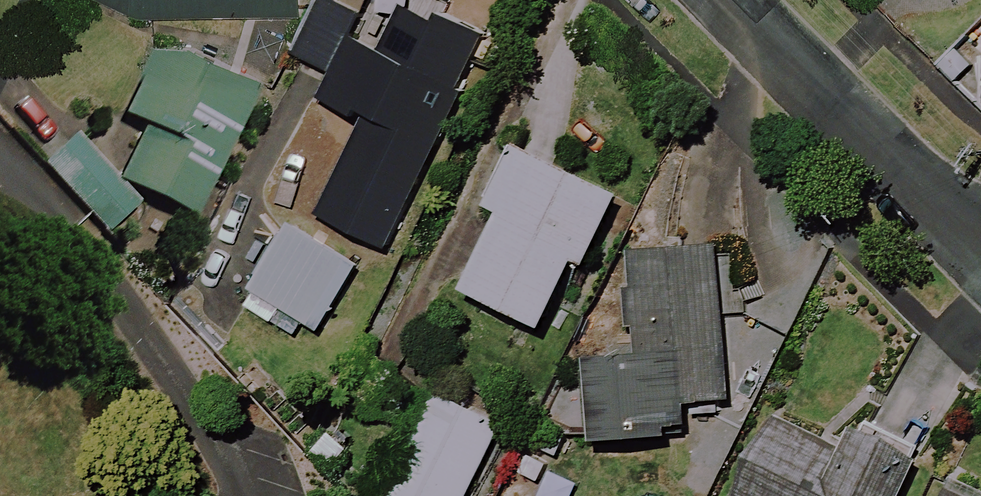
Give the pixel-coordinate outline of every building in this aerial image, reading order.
[(133,19),(298,19),(298,0),(94,0),(133,19)] [(368,2),(363,0),(316,0),(292,52),(334,72),(350,38),(368,2)] [(429,3),(338,191),(376,209),(382,197),(407,209),(491,34),(429,3)] [(257,82),(161,37),(122,120),(140,129),(114,184),(192,220),(257,82)] [(334,72),(321,101),(358,119),(388,56),(350,38),(334,72)] [(623,198),(518,147),(489,208),(505,216),(468,292),(547,331),(580,262),(590,266),(623,198)] [(358,268),(288,229),(243,310),(292,337),(301,323),(321,334),(358,268)] [(718,243),(621,250),(628,355),(592,358),(598,441),(732,432),(718,243)] [(436,393),(384,495),(469,495),(503,427),(436,393)] [(858,429),(845,458),(768,424),(736,495),(904,495),(921,457),(858,429)] [(951,487),(947,495),(970,495),(951,487)]
